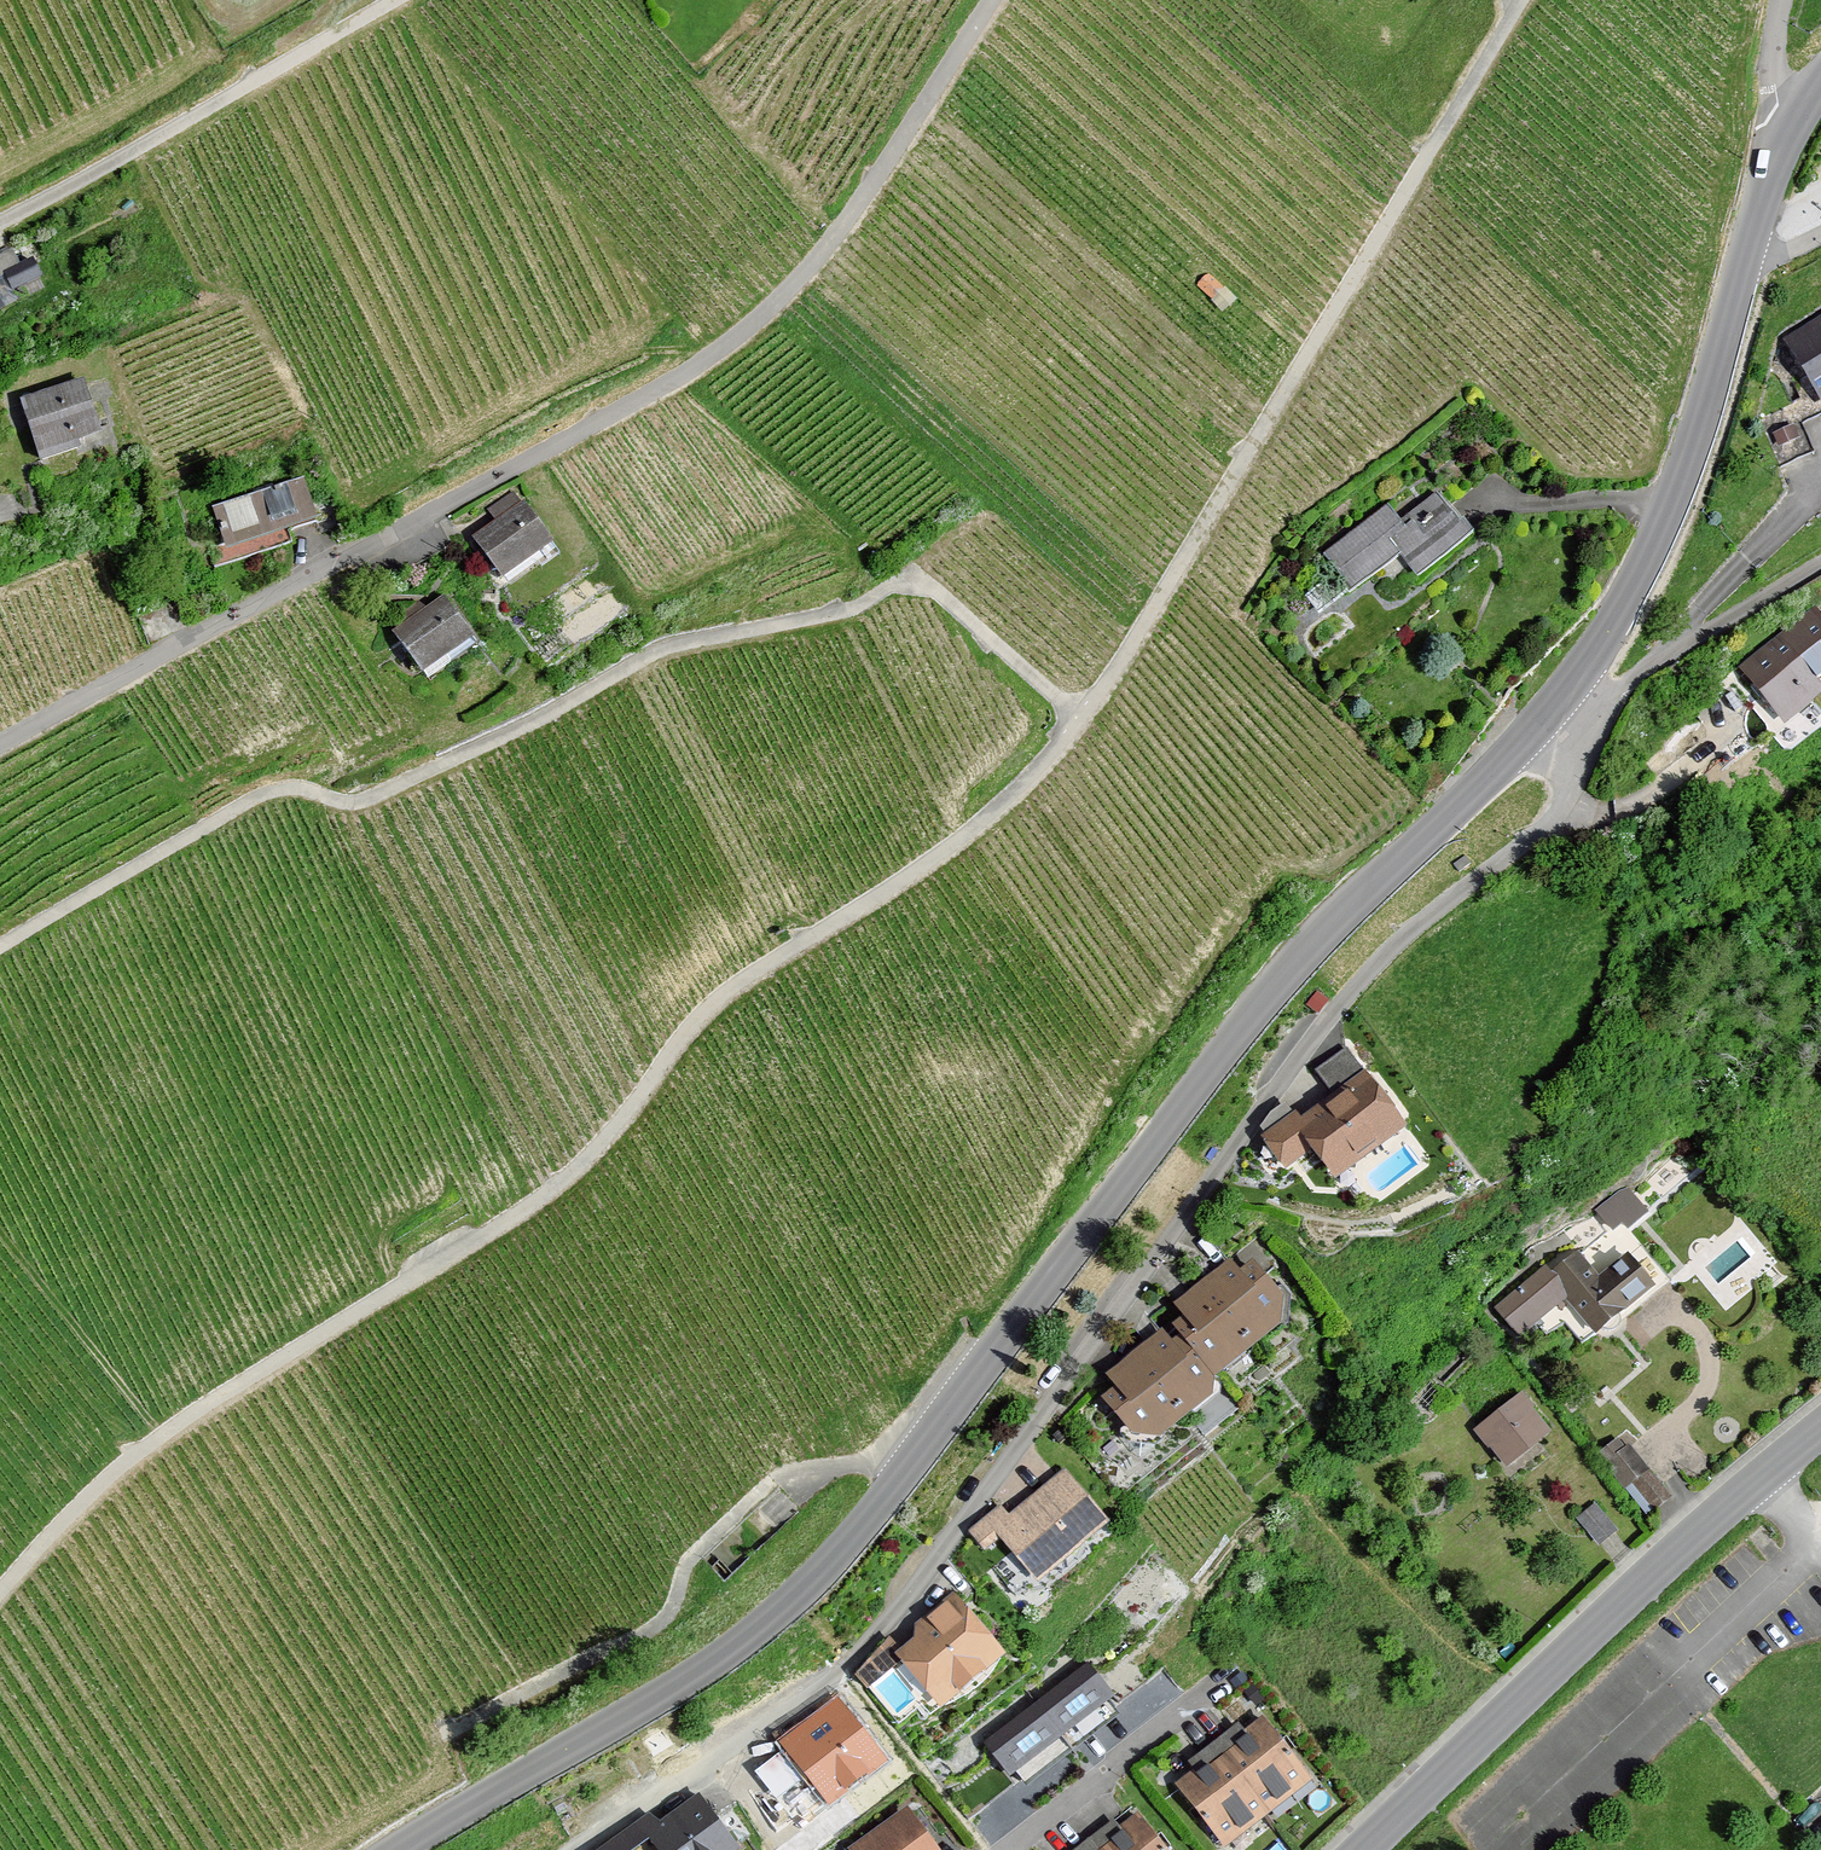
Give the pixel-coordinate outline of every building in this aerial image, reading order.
[(43,277),(34,258),(18,265),(10,247),(0,252),(0,287),(8,283),(12,292),(43,277)] [(1773,341),(1812,407),(1820,402),(1820,313),(1773,341)] [(105,439),(84,379),(21,401),(41,461),(105,439)] [(305,477),(212,508),(227,552),(320,521),(305,477)] [(1386,526),(1373,510),(1308,561),(1337,598),(1384,560),(1402,582),(1459,536),(1425,495),(1386,526)] [(524,503),(471,541),(502,583),(555,545),(524,503)] [(444,597),(392,634),(424,678),(476,640),(444,597)] [(1804,607),(1727,669),(1768,721),(1820,679),(1820,627),(1804,607)] [(1296,1111),(1290,1104),(1247,1137),(1281,1180),(1307,1160),(1329,1188),(1401,1133),(1400,1113),(1342,1038),(1301,1070),(1319,1093),(1296,1111)] [(1618,1191),(1595,1210),(1612,1230),(1621,1223),(1627,1230),(1649,1211),(1628,1187),(1618,1191)] [(1554,1260),(1497,1307),(1521,1337),(1537,1324),(1547,1336),(1565,1321),(1583,1343),(1654,1283),(1628,1252),(1599,1276),(1578,1250),(1559,1266),(1554,1260)] [(1222,1251),(1153,1310),(1216,1384),(1284,1327),(1283,1294),(1259,1267),(1245,1279),(1222,1251)] [(1153,1310),(1092,1372),(1098,1380),(1088,1388),(1129,1440),(1158,1445),(1230,1388),(1216,1384),(1153,1310)] [(1517,1394),(1469,1433),(1502,1473),(1550,1433),(1517,1394)] [(1619,1433),(1592,1454),(1643,1520),(1670,1500),(1619,1433)] [(995,1506),(959,1536),(978,1559),(996,1545),(1033,1589),(1108,1527),(1059,1468),(1003,1515),(995,1506)] [(1587,1504),(1569,1520),(1594,1548),(1612,1532),(1587,1504)] [(952,1599),(885,1652),(935,1714),(1001,1661),(952,1599)] [(1083,1667),(976,1745),(1004,1783),(1111,1706),(1083,1667)] [(882,1759),(836,1701),(784,1742),(830,1800),(882,1759)] [(1169,1783),(1220,1849),(1221,1849),(1309,1782),(1257,1715),(1169,1783)] [(637,1837),(646,1849),(735,1849),(697,1795),(637,1837)] [(841,1849),(931,1849),(902,1808),(841,1849)] [(1084,1849),(1159,1849),(1131,1814),(1084,1849)]
